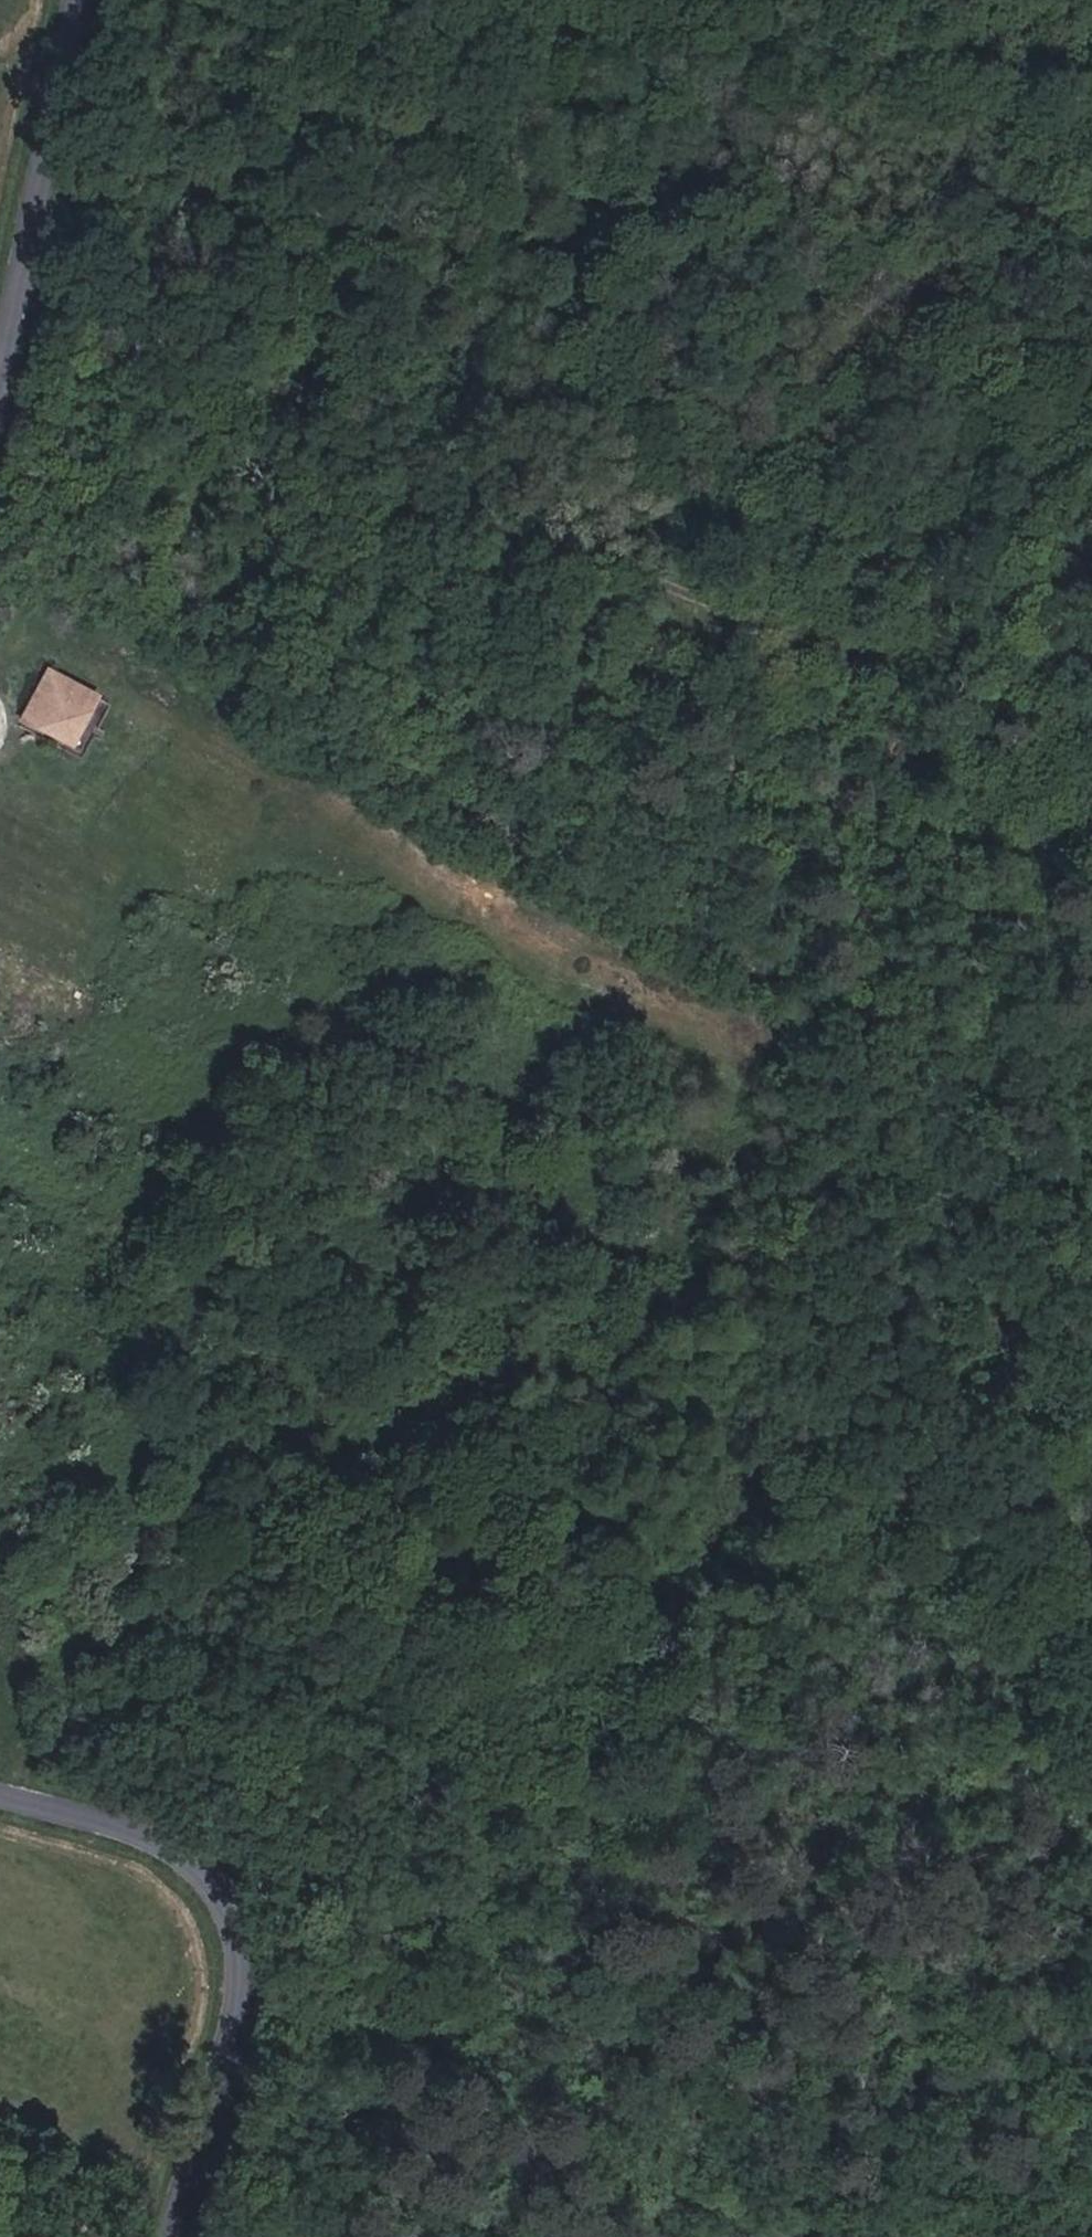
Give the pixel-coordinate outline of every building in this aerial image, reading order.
[(99,697),(42,667),(14,719),(71,750),(99,697)]
